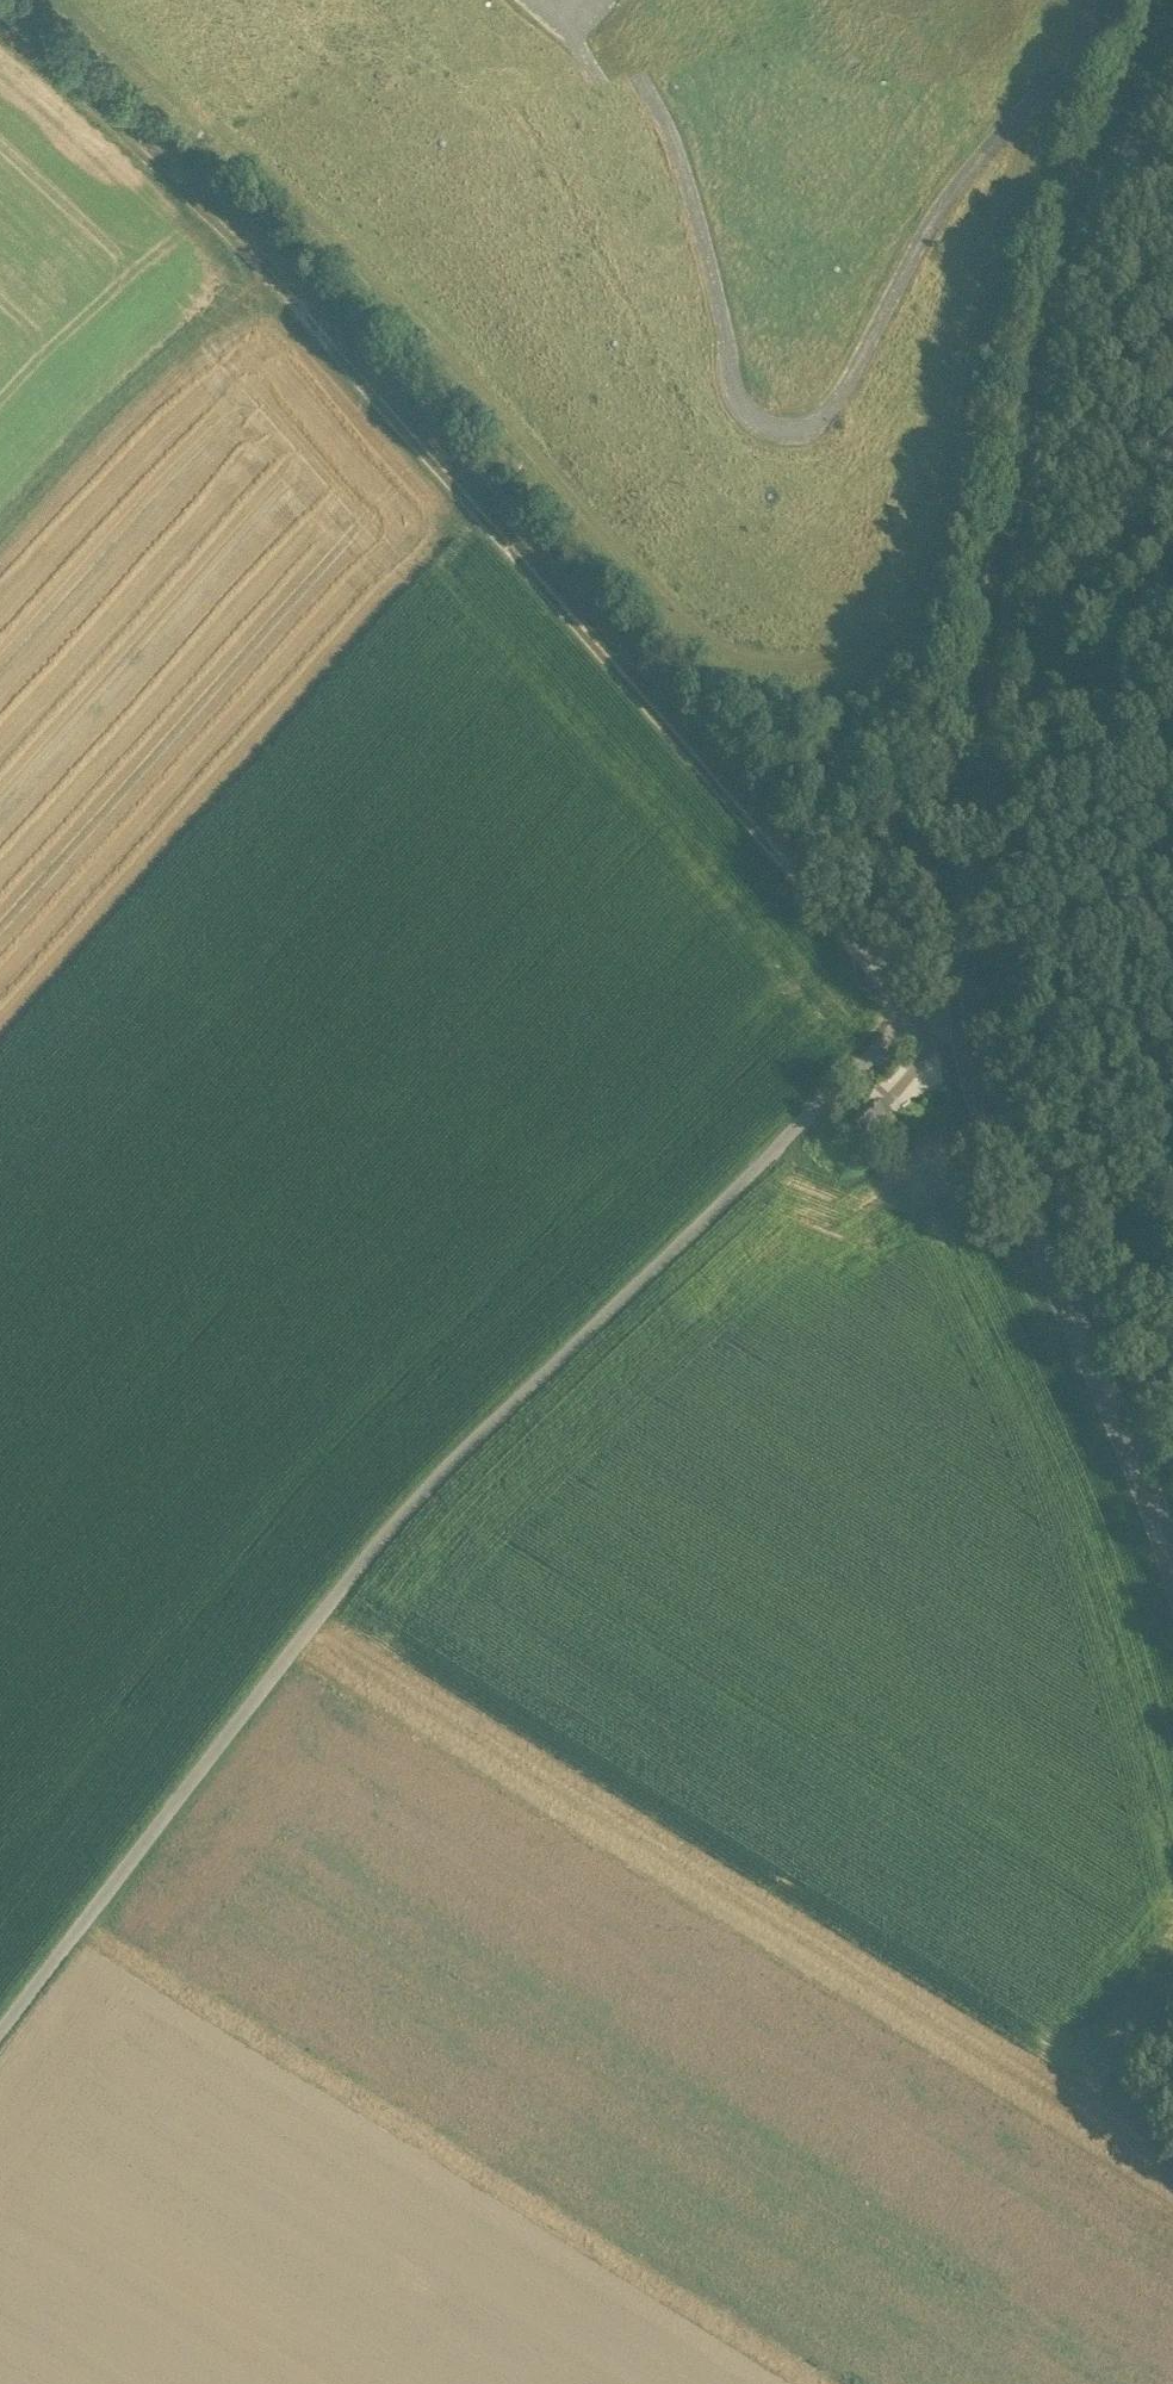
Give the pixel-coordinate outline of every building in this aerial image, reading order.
[(851,1128),(866,1143),(887,1122),(872,1107),(851,1128)]
